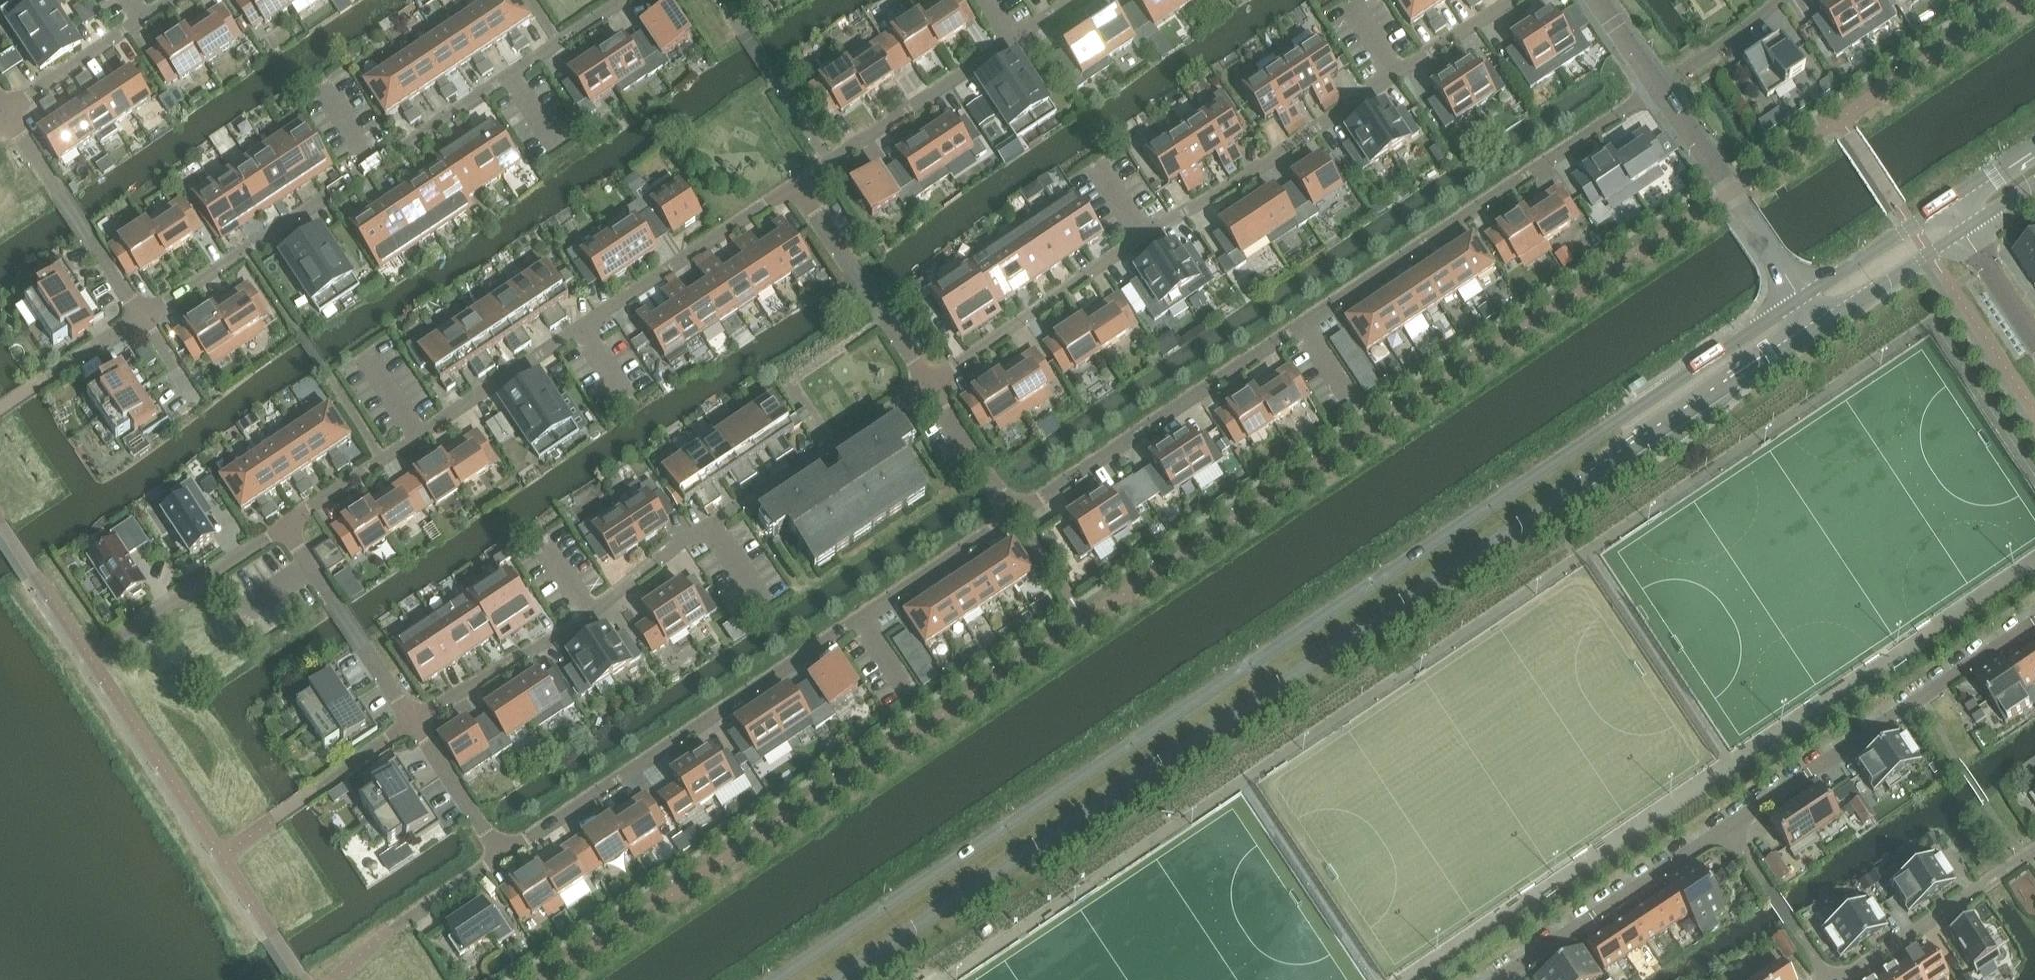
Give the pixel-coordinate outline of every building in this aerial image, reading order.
[(21,0),(20,0),(1,13),(29,55),(41,73),(61,60),(21,0)] [(50,0),(21,0),(61,60),(81,47),(50,0)] [(74,9),(85,26),(99,16),(88,0),(87,0),(74,9)] [(287,0),(249,0),(255,9),(245,16),(253,28),(264,22),(266,25),(292,7),(287,0)] [(492,0),(491,0),(473,12),(495,45),(509,36),(514,33),(492,0)] [(518,0),(492,0),(514,33),(509,36),(515,45),(513,46),(519,54),(530,47),(524,38),(523,39),(517,31),(532,21),(518,0)] [(953,11),(963,4),(960,0),(942,0),(918,16),(940,48),(966,31),(953,11)] [(1173,0),(1135,0),(1150,22),(1140,28),(1149,43),(1160,36),(1155,28),(1180,11),(1173,0)] [(1180,11),(1197,0),(1173,0),(1180,11)] [(1421,0),(1393,0),(1411,26),(1426,16),(1432,25),(1430,26),(1435,34),(1441,31),(1421,0)] [(1447,0),(1421,0),(1441,31),(1446,27),(1441,19),(1439,20),(1434,11),(1448,2),(1447,0)] [(1472,0),(1467,0),(1467,1),(1466,2),(1472,11),(1477,7),(1472,0)] [(1841,0),(1823,0),(1824,1),(1817,6),(1824,15),(1813,22),(1837,58),(1866,38),(1841,0)] [(1883,0),(1841,0),(1866,38),(1896,19),(1883,0)] [(690,39),(669,7),(642,25),(658,51),(648,57),(658,72),(669,65),(664,57),(690,39)] [(1130,35),(1113,10),(1088,27),(1109,59),(1133,42),(1139,50),(1149,43),(1140,28),(1130,35)] [(495,45),(473,12),(455,24),(477,57),(473,60),(479,69),(477,70),(483,78),(494,71),(488,62),(487,63),(481,55),(495,45)] [(1590,50),(1566,14),(1555,21),(1549,12),(1542,17),(1541,14),(1529,23),(1560,70),(1590,50)] [(232,24),(222,31),(211,15),(185,32),(207,64),(233,47),(231,44),(241,37),(232,24)] [(940,48),(918,16),(882,40),(891,52),(901,46),(913,65),(940,48)] [(1560,70),(1529,23),(1517,30),(1518,33),(1512,37),(1518,47),(1507,54),(1531,89),(1560,70)] [(477,57),(455,24),(437,36),(459,69),(473,60),(477,57)] [(1113,64),(1109,59),(1088,27),(1061,45),(1078,70),(1067,76),(1077,91),(1088,84),(1087,82),(1113,64)] [(207,64),(185,32),(159,49),(170,66),(160,73),(168,85),(178,78),(180,81),(207,64)] [(459,69),(437,36),(419,48),(441,81),(437,84),(443,92),(441,93),(447,102),(458,94),(452,86),(451,87),(445,78),(459,69)] [(1809,82),(1780,37),(1743,61),(1773,106),(1809,82)] [(648,79),(658,72),(648,57),(639,64),(622,38),(595,56),(616,88),(620,94),(646,77),(648,79)] [(894,78),(881,59),(891,52),(882,40),(846,64),(868,96),(894,78)] [(1341,100),(1328,81),(1338,74),(1350,66),(1338,47),(1326,55),(1316,40),(1297,53),(1329,101),(1333,106),(1341,100)] [(441,81),(419,48),(400,60),(423,93),(437,84),(441,81)] [(356,59),(350,49),(343,54),(349,63),(356,59)] [(1329,101),(1297,53),(1279,65),(1302,98),(1311,92),(1321,107),(1329,101)] [(1057,114),(1028,72),(1016,55),(997,67),(1037,128),(1057,114)] [(616,88),(595,56),(570,73),(586,98),(576,105),(586,120),(597,112),(592,105),(616,88)] [(423,93),(400,60),(382,72),(404,105),(401,108),(407,116),(405,117),(411,126),(422,118),(416,110),(415,111),(409,102),(423,93)] [(1505,90),(1488,65),(1477,72),(1470,61),(1463,65),(1461,63),(1449,71),(1475,110),(1505,90)] [(1511,69),(1506,63),(1502,66),(1506,72),(1511,69)] [(868,96),(846,64),(810,88),(818,100),(829,94),(842,113),(868,96)] [(1302,98),(1279,65),(1261,77),(1293,125),(1302,119),(1292,105),(1302,98)] [(1037,128),(997,67),(977,81),(989,98),(1017,141),(1037,128)] [(151,102),(130,70),(113,82),(134,113),(151,102)] [(1475,110),(1449,71),(1437,79),(1439,81),(1432,86),(1440,97),(1429,104),(1446,129),(1475,110)] [(404,105),(382,72),(364,84),(386,118),(401,108),(404,105)] [(115,126),(95,94),(97,92),(92,84),(93,83),(88,74),(77,82),(82,90),(84,89),(89,97),(77,106),(98,138),(96,138),(101,146),(120,133),(115,126)] [(1261,77),(1242,89),(1265,123),(1275,116),(1289,137),(1298,131),(1293,125),(1261,77)] [(1832,88),(1826,78),(1818,83),(1824,93),(1832,88)] [(134,113),(113,82),(97,92),(95,94),(115,126),(134,113)] [(1242,138),(1230,120),(1237,115),(1223,93),(1196,111),(1200,117),(1232,165),(1241,159),(1232,145),(1242,138)] [(177,109),(168,95),(160,100),(169,114),(177,109)] [(80,150),(59,118),(61,116),(56,108),(57,106),(52,98),(41,105),(46,114),(48,113),(54,121),(39,131),(60,163),(80,150)] [(1389,154),(1419,134),(1402,109),(1392,116),(1384,104),(1377,109),(1376,107),(1364,115),(1389,154)] [(98,138),(77,106),(61,116),(59,118),(80,150),(96,138),(98,138)] [(1779,108),(1758,122),(1765,134),(1786,120),(1779,108)] [(985,111),(974,118),(977,122),(988,116),(985,111)] [(1389,154),(1364,115),(1351,123),(1353,125),(1346,129),(1354,141),(1343,148),(1360,173),(1389,154)] [(1232,165),(1200,117),(1183,129),(1205,162),(1215,156),(1224,171),(1232,165)] [(967,145),(950,120),(925,137),(946,169),(971,152),(976,160),(987,153),(977,139),(967,145)] [(504,140),(492,121),(473,133),(502,177),(520,164),(513,153),(519,150),(510,137),(504,140)] [(332,167),(303,123),(284,136),(314,179),(332,167)] [(1205,162),(1183,129),(1165,141),(1197,189),(1205,183),(1196,169),(1205,162)] [(502,177),(473,133),(455,145),(484,189),(502,177)] [(314,179),(284,136),(266,148),(295,191),(314,179)] [(950,175),(946,169),(925,137),(898,155),(915,180),(905,187),(914,201),(925,194),(924,192),(950,175)] [(1657,147),(1647,154),(1636,137),(1609,155),(1636,195),(1662,177),(1655,166),(1665,160),(1657,147)] [(1197,189),(1165,141),(1146,153),(1168,187),(1179,180),(1188,194),(1197,189)] [(484,189),(455,145),(436,158),(442,166),(466,201),(466,200),(484,189)] [(295,191),(266,148),(248,160),(277,203),(295,191)] [(1636,195),(1609,155),(1583,172),(1594,188),(1584,195),(1593,208),(1603,201),(1605,204),(1615,197),(1621,205),(1636,195)] [(1341,190),(1319,158),(1292,176),(1309,201),(1300,207),(1310,222),(1319,215),(1314,208),(1341,190)] [(277,203),(248,160),(231,172),(259,215),(277,203)] [(466,201),(442,166),(425,178),(453,221),(472,208),(466,200),(466,201)] [(895,193),(878,168),(851,186),(872,218),(899,200),(904,208),(914,201),(905,187),(895,193)] [(259,215),(231,172),(212,184),(241,227),(259,215)] [(453,221),(425,178),(406,190),(435,233),(453,221)] [(701,218),(676,180),(649,198),(648,196),(638,203),(647,217),(657,210),(674,235),(701,218)] [(241,227),(212,184),(194,196),(222,240),(241,227)] [(1310,222),(1300,207),(1289,214),(1273,189),(1247,206),(1272,244),(1297,228),(1298,229),(1310,222)] [(435,233),(406,190),(389,202),(417,245),(435,233)] [(1103,237),(1074,194),(1055,206),(1084,250),(1103,237)] [(1570,205),(1560,211),(1549,195),(1523,212),(1549,252),(1550,252),(1545,244),(1570,227),(1568,224),(1578,218),(1570,205)] [(193,239),(181,220),(191,213),(182,200),(146,224),(168,256),(193,239)] [(417,245),(389,202),(371,214),(399,257),(417,245)] [(656,252),(638,224),(647,217),(638,203),(627,210),(634,221),(609,237),(630,269),(656,252)] [(1084,250),(1055,206),(1037,218),(1066,262),(1084,250)] [(1272,244),(1247,206),(1220,224),(1237,249),(1227,256),(1237,270),(1248,263),(1242,255),(1267,239),(1271,245),(1272,244)] [(1549,252),(1523,212),(1496,230),(1507,246),(1497,253),(1506,266),(1516,259),(1518,262),(1528,255),(1534,263),(1549,252)] [(399,257),(371,214),(352,226),(380,269),(399,257)] [(1066,262),(1037,218),(1019,230),(1048,273),(1066,262)] [(811,263),(782,220),(773,227),(779,236),(769,243),(791,276),(795,282),(815,269),(811,264),(811,263)] [(168,256),(146,224),(110,248),(118,261),(128,254),(141,274),(168,256)] [(360,288),(332,246),(320,228),(300,241),(340,301),(360,288)] [(1048,273),(1019,230),(1001,242),(1030,285),(1048,273)] [(791,276),(769,243),(760,249),(750,234),(742,239),(748,249),(774,288),(791,276)] [(1495,269),(1472,236),(1454,249),(1476,282),(1495,269)] [(630,269),(609,237),(583,254),(578,246),(567,254),(577,268),(587,261),(604,286),(630,269)] [(774,288),(748,249),(742,239),(733,245),(743,260),(734,266),(756,300),(774,288)] [(340,301),(300,241),(280,254),(320,314),(340,301)] [(2014,255),(2034,287),(2034,241),(2014,255)] [(1030,285),(1001,242),(983,254),(1012,297),(1030,285)] [(1184,302),(1214,282),(1190,246),(1179,253),(1173,244),(1167,249),(1165,247),(1153,255),(1184,302)] [(1476,282),(1454,249),(1436,261),(1458,294),(1476,282)] [(1012,297),(983,254),(965,266),(986,298),(994,309),(1012,297)] [(1184,302),(1153,255),(1141,263),(1142,265),(1136,269),(1142,278),(1131,285),(1155,321),(1184,302)] [(756,300),(734,266),(724,272),(714,258),(706,263),(712,273),(738,312),(756,300)] [(1458,294),(1436,261),(1418,272),(1440,306),(1458,294)] [(82,296),(78,289),(81,288),(63,262),(38,279),(42,285),(38,288),(41,293),(26,303),(39,324),(82,296)] [(738,312),(712,273),(706,263),(697,269),(707,284),(698,290),(720,324),(738,312)] [(569,299),(546,265),(527,278),(559,326),(568,320),(558,306),(569,299)] [(994,309),(986,298),(965,266),(949,277),(952,280),(930,294),(957,334),(994,309)] [(575,279),(568,270),(561,275),(567,284),(575,279)] [(1440,306),(1418,272),(1400,284),(1422,318),(1440,306)] [(559,326),(527,278),(509,290),(532,323),(541,317),(551,331),(559,326)] [(915,296),(929,288),(923,280),(910,289),(915,296)] [(532,323),(509,290),(504,281),(486,293),(492,302),(523,349),(532,344),(522,330),(532,323)] [(720,324),(698,290),(688,296),(678,282),(670,287),(676,297),(702,336),(720,324)] [(1422,318),(1400,284),(1382,296),(1404,330),(1422,318)] [(702,336),(676,297),(670,287),(661,293),(671,308),(662,314),(684,347),(702,336)] [(94,324),(104,317),(88,292),(82,296),(39,324),(54,346),(70,336),(73,341),(95,326),(94,324)] [(258,321),(268,314),(260,302),(250,308),(238,292),(212,309),(239,349),(265,331),(258,321)] [(1404,330),(1382,296),(1364,308),(1386,342),(1404,330)] [(523,349),(492,302),(474,314),(496,347),(505,341),(515,355),(523,349)] [(1128,313),(1118,320),(1107,303),(1081,320),(1103,353),(1128,336),(1127,333),(1137,326),(1128,313)] [(797,310),(798,307),(795,305),(792,305),(790,306),(789,309),(790,312),(792,313),(795,313),(797,310)] [(1485,306),(1474,313),(1482,325),(1493,318),(1485,306)] [(1386,342),(1364,308),(1345,321),(1367,354),(1386,342)] [(239,349),(212,309),(186,326),(197,343),(187,350),(195,362),(206,356),(208,359),(218,352),(223,359),(239,349)] [(684,347),(662,314),(652,320),(646,311),(636,317),(665,360),(669,366),(688,353),(684,347)] [(496,347),(474,314),(456,326),(487,373),(496,368),(486,354),(496,347)] [(487,373),(456,326),(450,318),(432,330),(460,371),(469,365),(479,379),(487,373)] [(1103,353),(1081,320),(1055,338),(1066,354),(1056,361),(1064,374),(1074,367),(1076,370),(1103,353)] [(460,371),(432,330),(406,347),(421,370),(429,365),(447,393),(448,392),(456,386),(450,377),(460,371)] [(1448,332),(1438,339),(1443,348),(1454,341),(1448,332)] [(1344,333),(1331,342),(1336,349),(1349,341),(1344,333)] [(1173,336),(1156,348),(1164,358),(1181,347),(1173,336)] [(646,344),(641,337),(632,344),(636,351),(646,344)] [(1349,341),(1336,349),(1340,357),(1354,348),(1349,341)] [(154,359),(147,348),(139,353),(146,364),(154,359)] [(1354,348),(1340,357),(1345,364),(1359,355),(1354,348)] [(1359,355),(1345,364),(1350,372),(1364,363),(1359,355)] [(1046,368),(1035,374),(1025,358),(998,376),(1025,416),(1051,398),(1044,387),(1054,381),(1046,368)] [(99,359),(80,372),(86,382),(106,369),(99,359)] [(145,390),(151,387),(134,362),(123,369),(122,367),(100,382),(103,386),(88,397),(103,419),(145,390)] [(1364,363),(1350,372),(1352,374),(1355,379),(1369,370),(1364,363)] [(1369,370),(1355,379),(1360,387),(1374,378),(1369,370)] [(579,434),(551,391),(539,374),(519,387),(559,447),(579,434)] [(1300,384),(1290,391),(1279,374),(1253,391),(1275,424),(1301,406),(1299,403),(1309,397),(1300,384)] [(1025,416),(998,376),(972,393),(983,409),(973,416),(982,429),(992,422),(994,425),(1004,418),(1009,426),(1025,416)] [(1379,385),(1374,378),(1360,387),(1365,394),(1379,385)] [(559,447),(519,387),(500,400),(540,460),(559,447)] [(169,421),(152,395),(150,397),(145,390),(103,419),(117,440),(132,430),(135,435),(140,432),(144,438),(169,421)] [(1275,424),(1253,391),(1227,409),(1238,425),(1228,432),(1236,445),(1246,438),(1248,441),(1275,424)] [(795,431),(772,397),(753,410),(785,458),(794,452),(784,438),(795,431)] [(352,440),(330,406),(311,419),(344,469),(350,466),(344,457),(342,458),(337,449),(352,440)] [(813,419),(806,409),(796,415),(803,425),(813,419)] [(785,458),(753,410),(735,422),(758,456),(767,449),(777,464),(785,458)] [(344,469),(311,419),(293,431),(315,464),(329,455),(335,463),(333,464),(339,473),(344,469)] [(506,433),(498,422),(487,429),(495,440),(506,433)] [(758,456),(735,422),(717,434),(749,482),(758,476),(748,462),(758,456)] [(905,504),(921,494),(923,496),(925,495),(905,465),(898,456),(913,445),(912,443),(909,445),(899,429),(901,427),(900,425),(838,466),(844,475),(828,486),(822,477),(760,518),(762,520),(764,518),(775,534),(772,536),(774,538),(789,528),(795,537),(815,568),(817,567),(815,564),(831,554),(833,556),(907,507),(905,504)] [(315,464),(293,431),(275,443),(308,493),(314,489),(308,481),(307,482),(301,473),(315,464)] [(1223,461),(1206,436),(1195,443),(1188,431),(1181,436),(1179,433),(1167,441),(1193,480),(1223,461)] [(749,482),(717,434),(699,446),(722,480),(731,473),(741,488),(749,482)] [(488,449),(478,456),(467,440),(441,457),(463,489),(489,472),(487,469),(497,462),(488,449)] [(1225,440),(1217,445),(1222,453),(1230,448),(1225,440)] [(1193,480),(1167,441),(1155,449),(1157,452),(1150,456),(1156,465),(1145,472),(1164,500),(1193,480)] [(308,493),(275,443),(257,455),(279,488),(293,479),(299,487),(297,488),(303,497),(308,493)] [(722,480),(699,446),(681,458),(713,506),(722,500),(712,486),(722,480)] [(279,488),(257,455),(239,467),(272,517),(278,513),(272,505),(271,506),(265,497),(279,488)] [(463,489),(441,457),(415,474),(426,491),(416,497),(425,510),(434,504),(436,506),(463,489)] [(713,506),(681,458),(662,470),(685,504),(695,497),(705,511),(713,506)] [(272,517),(239,467),(220,479),(242,512),(257,503),(263,511),(261,512),(267,521),(272,517)] [(1147,485),(1141,475),(1134,480),(1140,490),(1147,485)] [(1140,490),(1134,480),(1124,486),(1130,496),(1140,490)] [(668,527),(651,502),(661,495),(651,481),(641,488),(646,496),(621,513),(642,544),(668,527)] [(214,538),(196,511),(206,504),(191,482),(173,494),(179,502),(163,513),(191,554),(214,538)] [(415,517),(425,510),(416,497),(406,504),(395,487),(369,505),(391,537),(417,520),(415,517)] [(1140,521),(1123,496),(1113,503),(1105,491),(1098,495),(1097,493),(1085,501),(1111,540),(1140,521)] [(1111,540),(1085,501),(1072,509),(1074,511),(1067,516),(1075,528),(1064,535),(1081,560),(1111,540)] [(391,537),(369,505),(343,522),(354,538),(344,545),(352,558),(363,551),(365,554),(391,537)] [(642,544),(621,513),(595,530),(590,522),(579,529),(589,543),(599,537),(615,562),(642,544)] [(146,584),(128,557),(139,549),(124,526),(112,534),(116,541),(89,559),(118,602),(130,595),(134,597),(142,592),(142,587),(146,584)] [(346,562),(332,541),(314,553),(328,574),(346,562)] [(1035,574),(1013,541),(994,554),(1016,587),(1035,574)] [(69,564),(71,556),(69,552),(60,558),(66,567),(69,564)] [(499,568),(512,559),(507,552),(494,560),(499,568)] [(1016,587),(994,554),(976,566),(998,599),(1016,587)] [(998,599),(976,566),(958,578),(980,611),(998,599)] [(533,612),(507,573),(486,587),(483,583),(468,594),(496,637),(533,612)] [(980,611),(958,578),(940,590),(962,623),(980,611)] [(716,612),(700,587),(689,594),(681,582),(675,587),(673,584),(661,592),(663,595),(687,631),(716,612)] [(962,623),(940,590),(922,602),(944,635),(962,623)] [(687,631),(663,595),(661,592),(649,600),(651,603),(644,607),(652,619),(641,626),(658,651),(687,631)] [(496,637),(468,594),(450,606),(478,649),(496,637)] [(944,635),(922,602),(904,614),(926,647),(944,635)] [(478,649),(450,606),(432,618),(460,661),(478,649)] [(460,661),(432,618),(414,630),(442,673),(460,661)] [(611,677),(641,658),(624,633),(614,640),(606,628),(599,633),(598,630),(586,638),(611,677)] [(442,673),(414,630),(395,642),(424,685),(442,673)] [(746,637),(742,630),(734,635),(738,642),(746,637)] [(907,633),(894,642),(899,650),(912,641),(907,633)] [(611,677),(586,638),(574,646),(575,649),(568,653),(576,665),(565,672),(582,697),(611,677)] [(912,641),(899,650),(904,658),(917,649),(912,641)] [(2027,652),(2034,664),(2034,646),(2027,652)] [(917,649),(904,658),(909,665),(922,656),(917,649)] [(2027,652),(2008,664),(2020,682),(2026,692),(2034,686),(2034,664),(2027,652)] [(922,656),(909,665),(913,672),(927,663),(922,656)] [(2020,682),(2008,664),(2003,657),(1975,677),(1975,676),(1974,676),(1991,702),(2020,682)] [(858,691),(837,659),(810,677),(826,703),(817,709),(827,723),(837,717),(832,709),(858,691)] [(927,663),(913,672),(918,679),(932,670),(927,663)] [(354,699),(350,693),(352,691),(335,665),(310,682),(314,688),(309,691),(312,696),(297,706),(311,728),(354,699)] [(937,679),(932,670),(918,679),(924,688),(937,679)] [(565,691),(555,698),(538,672),(512,690),(537,728),(563,711),(564,713),(575,705),(565,691)] [(2026,692),(2020,682),(1991,702),(2007,725),(2007,724),(2034,706),(2034,705),(2026,692)] [(807,716),(788,687),(762,705),(787,743),(813,726),(816,731),(827,723),(817,709),(807,716)] [(537,728),(512,690),(486,707),(503,732),(493,739),(503,753),(513,746),(508,739),(533,722),(537,728)] [(1971,715),(1980,709),(1972,698),(1963,704),(1971,715)] [(378,730),(361,705),(359,706),(354,699),(311,728),(326,749),(341,739),(344,744),(349,741),(353,747),(378,730)] [(787,743),(762,705),(736,722),(752,747),(742,754),(736,759),(742,768),(748,763),(752,768),(763,761),(762,759),(787,743)] [(1986,719),(1980,709),(1971,715),(1977,725),(1986,719)] [(503,753),(493,739),(483,745),(466,720),(439,738),(465,776),(491,759),(492,760),(503,753)] [(1921,761),(1902,733),(1879,748),(1902,784),(1903,783),(1898,777),(1921,761)] [(701,750),(689,758),(715,797),(744,777),(728,752),(717,759),(709,748),(702,752),(701,750)] [(1902,784),(1879,748),(1855,764),(1874,793),(1885,786),(1889,792),(1902,784)] [(679,784),(659,797),(674,819),(683,813),(685,816),(715,797),(689,758),(677,766),(678,768),(672,773),(679,784)] [(417,794),(412,787),(415,785),(398,760),(373,776),(377,782),(372,785),(375,790),(360,801),(374,823),(417,794)] [(1936,763),(1929,768),(1934,776),(1941,772),(1936,763)] [(1850,786),(1842,790),(1847,799),(1855,794),(1850,786)] [(1839,820),(1819,789),(1795,806),(1815,836),(1839,820)] [(441,825),(424,799),(422,800),(417,794),(374,823),(389,844),(404,833),(407,839),(412,836),(416,842),(441,825)] [(1875,818),(1861,798),(1850,805),(1864,826),(1875,818)] [(655,831),(665,824),(657,811),(647,818),(636,801),(610,819),(636,859),(662,841),(655,831)] [(1819,843),(1815,836),(1795,806),(1769,822),(1794,860),(1819,843)] [(636,859),(610,819),(583,836),(594,853),(585,859),(593,872),(603,865),(605,868),(630,852),(635,859),(636,859)] [(1938,843),(1932,834),(1922,842),(1928,851),(1938,843)] [(583,879),(593,872),(585,859),(575,866),(564,849),(538,866),(559,899),(585,881),(583,879)] [(1956,882),(1937,854),(1913,870),(1932,898),(1956,882)] [(1789,875),(1775,855),(1765,862),(1779,883),(1789,875)] [(1711,888),(1695,863),(1666,882),(1670,889),(1683,907),(1711,888)] [(1737,863),(1726,870),(1732,879),(1743,872),(1740,868),(1737,863)] [(559,899),(538,866),(511,884),(522,900),(512,907),(521,920),(531,913),(533,916),(559,899)] [(1721,886),(1732,879),(1726,870),(1715,877),(1721,886)] [(1879,870),(1868,877),(1874,886),(1885,879),(1879,870)] [(1932,898),(1913,870),(1889,886),(1908,914),(1932,898)] [(1864,893),(1874,886),(1868,877),(1858,884),(1864,893)] [(1727,911),(1711,888),(1683,907),(1689,916),(1698,930),(1727,911)] [(1689,916),(1683,907),(1670,889),(1650,903),(1668,930),(1689,916)] [(1888,928),(1869,899),(1845,915),(1864,944),(1888,928)] [(514,936),(496,909),(489,913),(483,903),(448,927),(455,937),(450,940),(461,956),(492,936),(498,946),(514,936)] [(1668,930),(1650,903),(1628,917),(1647,944),(1668,930)] [(1864,944),(1845,915),(1821,931),(1840,960),(1864,944)] [(1647,944),(1628,917),(1607,931),(1626,958),(1647,944)] [(2000,959),(1973,917),(1948,933),(1958,947),(1957,947),(1963,956),(1964,956),(1976,975),(2000,959)] [(1626,958),(1607,931),(1586,945),(1605,972),(1626,958)] [(1797,954),(1783,934),(1773,941),(1786,962),(1797,954)] [(1582,948),(1558,963),(1569,979),(1595,979),(1601,976),(1582,948)] [(1927,948),(1917,955),(1915,952),(1903,960),(1905,963),(1916,979),(1945,979),(1948,978),(1927,948)] [(1558,963),(1534,979),(1569,979),(1558,963)] [(1905,963),(1896,969),(1894,966),(1882,974),(1884,977),(1886,979),(1916,979),(1905,963)] [(1789,977),(1781,964),(1756,979),(1784,979),(1789,977)]
